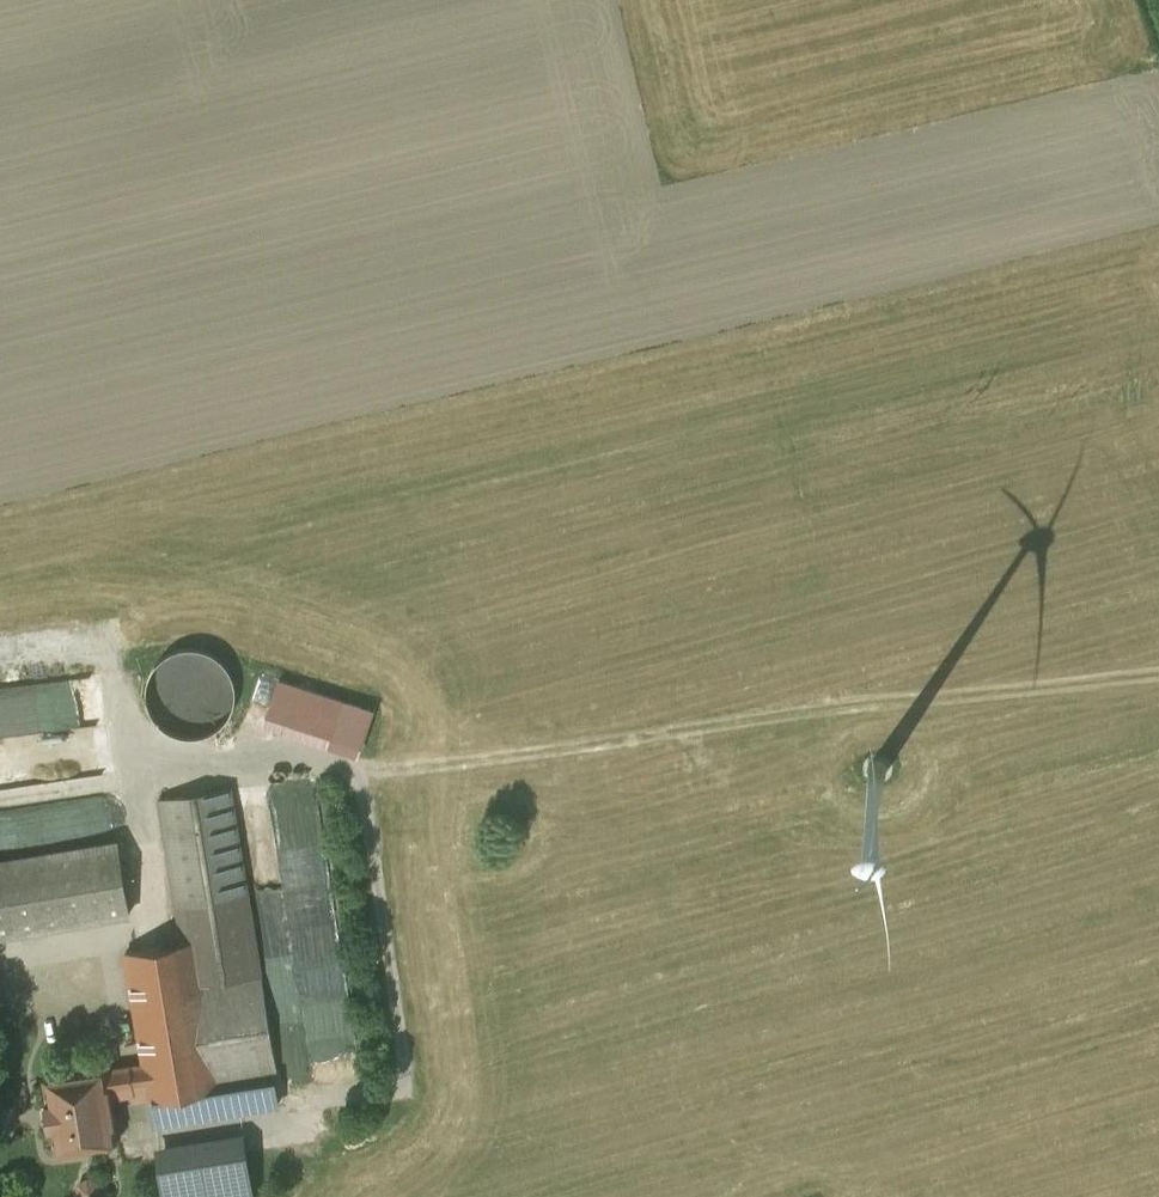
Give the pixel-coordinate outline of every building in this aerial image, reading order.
[(161,660),(152,672),(148,686),(148,700),(153,714),(162,725),(175,733),(189,736),(204,735),(217,728),(228,718),(234,705),(236,691),(233,676),(226,664),(215,654),(201,648),(187,648),(173,652),(161,660)] [(360,756),(375,708),(278,676),(262,724),(360,756)] [(194,942),(218,1088),(275,1078),(278,1078),(231,788),(160,799),(178,905),(188,904),(194,942)] [(134,916),(123,845),(0,864),(0,935),(134,916)] [(146,1064),(151,1098),(153,1098),(218,1088),(194,942),(128,953),(146,1064)] [(146,1064),(108,1070),(113,1097),(133,1094),(134,1101),(151,1098),(146,1064)] [(120,1140),(113,1097),(108,1070),(108,1068),(45,1078),(57,1150),(120,1140)] [(218,1088),(153,1098),(157,1123),(279,1103),(275,1078),(218,1088)] [(157,1148),(165,1196),(256,1196),(245,1132),(157,1148)]
